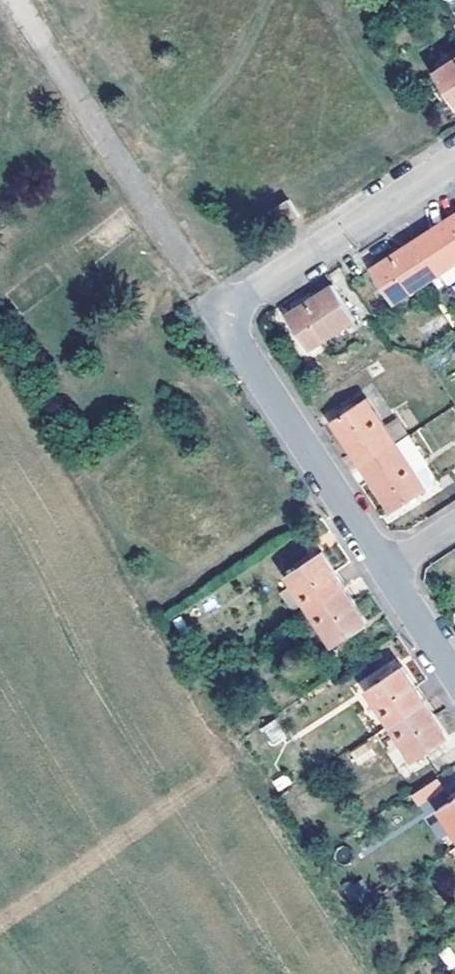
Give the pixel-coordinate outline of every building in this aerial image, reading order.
[(436,74),(454,103),(454,61),(436,74)] [(290,201),(281,207),(273,213),(283,229),(301,218),(290,201)] [(440,274),(454,264),(454,215),(417,239),(440,274)] [(395,303),(440,274),(417,239),(373,269),(395,303)] [(334,285),(288,315),(311,350),(356,320),(334,285)] [(363,465),(398,442),(369,397),(333,420),(363,465)] [(398,442),(363,465),(392,511),(428,488),(398,442)] [(288,573),(311,608),(346,585),(323,550),(288,573)] [(346,585),(311,608),(333,643),(368,621),(346,585)] [(392,722),(427,700),(404,665),(369,687),(392,722)] [(427,700),(392,722),(415,758),(449,736),(427,700)] [(275,719),(261,727),(272,747),(287,739),(275,719)] [(441,806),(454,828),(454,798),(441,806)]
